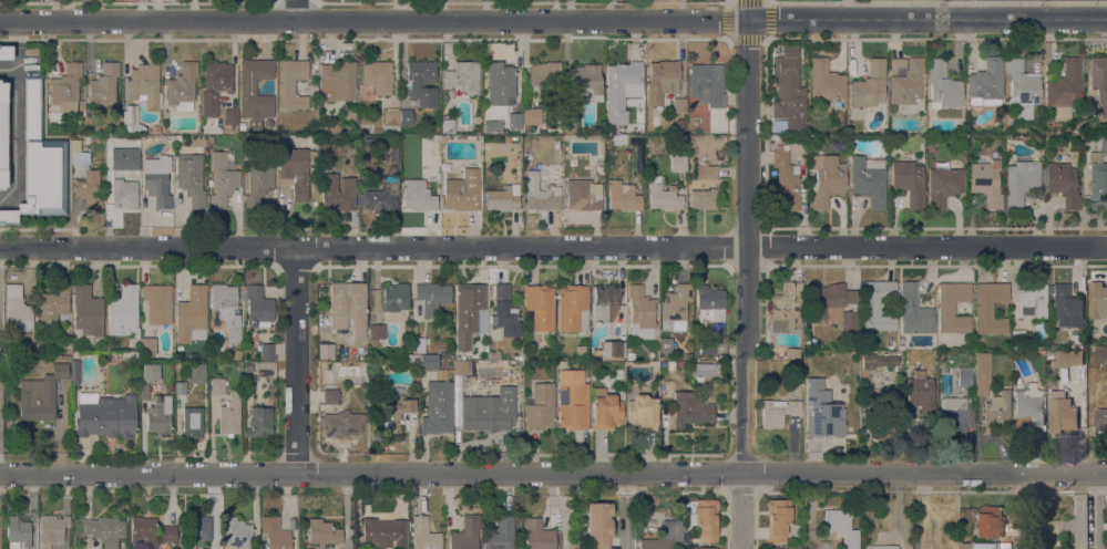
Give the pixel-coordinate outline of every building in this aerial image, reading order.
[(781,43),(798,44),(798,56),(781,56),(781,43)] [(11,60),(0,60),(0,45),(11,45),(11,60)] [(811,56),(828,56),(828,72),(837,72),(837,74),(845,74),(845,100),(811,99),(811,56)] [(921,100),(913,100),(913,104),(889,104),(889,76),(904,76),(904,75),(889,75),(889,59),(905,59),(905,70),(908,70),(908,56),(924,56),(924,73),(921,73),(921,100)] [(1002,99),(1001,99),(1001,106),(967,106),(967,74),(968,74),(975,74),(975,71),(985,71),(985,56),(1002,56),(1002,99)] [(1090,56),(1106,57),(1106,118),(1100,118),(1100,103),(1097,103),(1097,90),(1090,90),(1090,83),(1089,83),(1090,56)] [(772,117),(772,101),(778,101),(778,77),(775,77),(775,58),(799,58),(798,96),(804,96),(804,122),(802,122),(802,124),(809,124),(808,132),(786,132),(772,117)] [(885,83),(883,83),(884,102),(874,102),(874,106),(853,106),(852,81),(864,81),(864,77),(870,77),(869,59),(884,58),(885,83)] [(962,106),(939,106),(939,108),(930,108),(930,84),(929,84),(929,58),(945,58),(945,77),(950,77),(950,81),(962,81),(962,106)] [(1046,106),(1046,81),(1058,81),(1058,76),(1063,76),(1063,58),(1079,58),(1079,102),(1070,102),(1070,120),(1055,120),(1055,106),(1046,106)] [(1039,104),(1032,104),(1032,118),(1016,120),(1016,103),(1011,103),(1011,80),(1006,80),(1006,59),(1023,59),(1023,73),(1039,73),(1039,104)] [(239,60),(274,60),(274,80),(256,80),(256,95),(274,95),(274,117),(262,117),(262,128),(248,128),(248,121),(250,121),(250,117),(239,117),(239,60)] [(130,69),(137,69),(137,65),(145,65),(145,64),(148,64),(148,61),(158,61),(158,93),(162,93),(162,108),(158,108),(158,111),(145,111),(145,100),(132,100),(132,99),(130,99),(130,69)] [(197,61),(197,76),(194,76),(194,102),(193,102),(193,112),(174,111),(175,105),(166,105),(166,100),(165,100),(165,96),(166,96),(166,80),(176,80),(176,74),(181,74),(182,61),(197,61)] [(233,93),(229,93),(229,94),(227,94),(227,93),(226,93),(226,95),(217,96),(217,117),(202,118),(202,91),(204,91),(204,61),(215,61),(215,62),(218,62),(218,63),(226,63),(226,64),(233,64),(233,93)] [(278,61),(308,61),(308,80),(295,80),(295,96),(307,96),(307,108),(278,108),(278,61)] [(331,64),(331,68),(336,68),(336,61),(356,61),(356,101),(334,101),(334,102),(328,102),(328,103),(321,103),(321,92),(320,92),(320,64),(331,64)] [(435,61),(435,83),(424,83),(424,87),(437,86),(437,107),(417,107),(417,99),(410,99),(410,82),(411,80),(407,80),(407,61),(435,61)] [(488,61),(502,61),(502,66),(505,66),(512,66),(512,68),(515,68),(515,97),(508,97),(508,105),(488,105),(488,61)] [(679,61),(679,81),(677,81),(677,93),(662,93),(662,105),(647,105),(647,82),(649,82),(649,79),(649,63),(657,63),(657,61),(679,61)] [(51,84),(50,84),(50,79),(60,79),(60,75),(65,75),(65,62),(82,62),(82,77),(79,77),(79,101),(76,101),(76,112),(59,112),(59,105),(51,105),(51,84)] [(89,80),(98,80),(98,75),(102,75),(102,62),(119,62),(119,76),(114,76),(114,111),(95,111),(95,105),(89,105),(89,80)] [(362,64),(368,64),(368,62),(391,62),(391,73),(392,73),(392,81),(391,81),(391,95),(373,95),(373,85),(362,85),(362,64)] [(479,94),(467,94),(467,91),(459,91),(459,86),(443,86),(443,71),(454,71),(454,62),(479,62),(479,94)] [(529,68),(531,68),(531,63),(546,63),(546,62),(561,62),(561,85),(542,85),(542,93),(530,93),(530,86),(529,86),(529,68)] [(643,84),(631,85),(631,92),(615,92),(615,87),(607,87),(606,65),(616,65),(616,64),(629,64),(629,62),(642,62),(643,84)] [(708,103),(704,104),(704,102),(691,102),(691,96),(689,96),(689,64),(703,64),(703,62),(708,62),(709,64),(722,64),(722,93),(725,93),(725,107),(708,107),(708,103)] [(583,68),(583,64),(601,64),(601,101),(591,101),(591,94),(590,94),(590,87),(570,87),(571,66),(583,68)] [(3,226),(0,226),(0,210),(18,210),(18,203),(24,203),(24,80),(23,80),(23,76),(41,76),(41,139),(66,139),(66,215),(37,215),(37,214),(17,214),(17,224),(3,224),(3,226)] [(686,113),(673,114),(673,99),(685,99),(686,113)] [(576,130),(567,131),(566,106),(576,106),(576,130)] [(224,107),(237,108),(237,125),(224,125),(224,107)] [(399,134),(397,134),(397,128),(383,128),(383,108),(399,110),(399,124),(399,134)] [(541,108),(541,124),(529,124),(529,131),(524,131),(524,124),(522,124),(522,108),(541,108)] [(399,110),(412,110),(412,125),(399,124),(399,110)] [(124,134),(124,111),(137,111),(137,123),(143,124),(143,130),(144,130),(144,135),(124,134)] [(508,113),(522,113),(522,128),(508,128),(508,113)] [(441,120),(454,118),(454,133),(441,133),(441,120)] [(484,132),(484,121),(498,121),(498,118),(501,118),(501,132),(484,132)] [(685,132),(675,133),(675,120),(684,118),(685,132)] [(328,133),(328,123),(337,123),(337,126),(340,126),(340,133),(328,133)] [(629,125),(629,134),(608,134),(608,125),(629,125)] [(1100,136),(1106,136),(1106,154),(1100,154),(1100,163),(1106,163),(1106,208),(1100,208),(1100,210),(1089,210),(1089,163),(1089,152),(1100,152),(1100,136)] [(140,169),(122,170),(122,142),(139,142),(140,169)] [(307,203),(293,201),(293,183),(295,184),(295,176),(290,176),(290,172),(279,172),(279,148),(288,148),(288,145),(293,145),(293,148),(307,148),(307,203)] [(799,210),(775,210),(773,190),(777,190),(777,167),(772,167),(772,149),(776,149),(776,145),(783,145),(783,147),(788,147),(788,151),(788,165),(791,165),(791,174),(799,174),(799,210)] [(99,193),(102,193),(102,209),(96,209),(96,211),(89,211),(89,209),(85,209),(85,197),(73,197),(74,163),(75,152),(88,152),(88,169),(99,169),(99,193)] [(211,152),(226,152),(227,163),(234,163),(234,170),(239,170),(240,188),(234,188),(234,190),(232,190),(232,195),(226,195),(226,209),(211,209),(211,195),(214,195),(214,170),(212,170),(211,152)] [(202,190),(205,190),(205,209),(191,209),(191,195),(185,195),(185,190),(183,190),(183,188),(176,188),(176,158),(188,158),(188,155),(202,155),(202,190)] [(670,170),(670,156),(674,156),(674,155),(677,155),(677,156),(686,156),(686,170),(670,170)] [(844,193),(831,193),(831,195),(828,195),(828,209),(811,209),(811,194),(814,194),(814,189),(816,189),(816,169),(811,169),(811,155),(837,155),(837,164),(844,164),(844,193)] [(143,159),(164,159),(164,156),(171,156),(171,176),(168,176),(168,195),(171,195),(171,209),(154,209),(154,195),(147,195),(147,189),(143,189),(143,159)] [(885,187),(884,187),(884,210),(869,211),(869,196),(860,196),(860,193),(851,194),(851,156),(864,156),(864,159),(883,159),(883,168),(884,168),(885,187)] [(968,164),(991,164),(991,159),(998,159),(998,168),(997,168),(997,189),(998,189),(998,194),(1002,194),(1002,209),(985,209),(985,195),(982,195),(982,191),(968,191),(968,164)] [(1006,165),(1013,165),(1013,162),(1039,160),(1041,187),(1027,187),(1027,190),(1022,190),(1023,210),(1006,210),(1006,165)] [(274,187),(265,187),(265,196),(260,196),(260,207),(245,207),(245,187),(248,187),(248,162),(274,162),(274,187)] [(913,162),(913,166),(922,166),(922,185),(924,185),(924,209),(908,209),(908,189),(903,189),(903,187),(891,187),(891,162),(913,162)] [(929,168),(949,168),(949,162),(961,162),(961,169),(962,169),(962,193),(953,194),(953,196),(944,196),(944,210),(929,210),(929,168)] [(1046,164),(1068,164),(1068,162),(1075,162),(1075,189),(1077,189),(1077,194),(1079,194),(1079,209),(1064,209),(1064,195),(1060,195),(1060,191),(1046,191),(1046,164)] [(459,163),(459,172),(444,172),(444,164),(459,163)] [(717,166),(717,179),(701,179),(701,166),(717,166)] [(355,210),(322,210),(322,191),(320,191),(320,174),(338,174),(338,190),(341,190),(341,189),(339,189),(340,177),(356,177),(355,210)] [(660,175),(660,184),(662,184),(662,190),(669,190),(668,185),(675,185),(675,190),(680,190),(680,195),(683,195),(683,209),(659,210),(659,208),(649,208),(649,184),(650,184),(650,176),(660,175)] [(112,178),(123,178),(123,182),(137,182),(137,210),(125,210),(125,209),(112,209),(112,178)] [(403,191),(403,179),(424,179),(424,189),(429,189),(429,195),(437,195),(437,210),(413,210),(413,208),(403,208),(403,191)] [(591,179),(591,183),(602,184),(601,210),(577,210),(577,209),(567,209),(567,191),(566,191),(566,179),(591,179)] [(621,180),(621,190),(627,190),(627,185),(634,185),(634,188),(636,188),(636,190),(634,190),(634,195),(642,195),(642,210),(618,210),(618,207),(608,207),(608,179),(621,180)] [(560,210),(551,210),(551,209),(536,209),(526,209),(526,180),(550,180),(550,184),(553,184),(553,187),(560,186),(560,210)] [(397,221),(386,221),(386,214),(372,213),(372,191),(383,191),(383,182),(398,182),(397,221)] [(504,190),(505,185),(511,185),(511,188),(519,189),(519,210),(495,209),(495,208),(485,208),(485,190),(504,190)] [(463,190),(463,186),(479,186),(479,210),(454,210),(454,209),(444,209),(444,190),(463,190)] [(701,209),(701,208),(690,208),(690,190),(710,190),(710,188),(716,188),(716,190),(717,190),(717,207),(716,207),(716,209),(701,209)] [(895,281),(895,289),(898,289),(898,299),(879,299),(879,317),(896,317),(896,330),(863,330),(863,281),(895,281)] [(901,333),(901,281),(916,281),(916,297),(918,297),(918,308),(933,308),(934,333),(901,333)] [(1103,287),(1106,287),(1106,316),(1101,317),(1101,319),(1089,319),(1088,281),(1103,281),(1103,287)] [(366,339),(352,339),(352,318),(347,318),(347,329),(330,329),(330,317),(329,317),(329,282),(366,283),(366,339)] [(802,329),(787,329),(787,333),(771,332),(771,320),(769,320),(769,313),(770,313),(770,296),(783,296),(783,282),(802,282),(802,329)] [(40,293),(55,293),(55,283),(69,283),(69,320),(40,320),(40,293)] [(409,310),(399,310),(399,312),(382,312),(382,303),(383,303),(383,287),(388,287),(388,284),(397,284),(397,283),(408,283),(409,310)] [(443,283),(443,286),(451,286),(451,303),(438,304),(438,319),(423,319),(423,299),(414,299),(414,283),(443,283)] [(495,283),(509,283),(509,309),(517,309),(517,322),(520,322),(520,336),(501,336),(501,327),(495,327),(495,329),(491,329),(491,324),(491,322),(489,322),(489,315),(491,315),(495,315),(495,283)] [(662,293),(676,293),(676,283),(690,283),(690,301),(686,301),(686,320),(685,320),(685,331),(672,331),(672,330),(662,330),(662,320),(662,293)] [(827,307),(827,310),(826,310),(826,320),(807,320),(807,284),(821,284),(821,287),(827,287),(827,284),(836,284),(836,283),(845,283),(845,288),(844,288),(844,290),(859,290),(859,303),(844,303),(844,307),(827,307)] [(939,283),(971,283),(971,302),(954,302),(954,317),(971,317),(971,333),(939,333),(939,283)] [(975,283),(1008,283),(1008,302),(993,302),(993,318),(1006,318),(1007,334),(975,334),(975,283)] [(1046,318),(1016,318),(1016,289),(1035,289),(1035,283),(1046,283),(1046,318)] [(1084,327),(1054,327),(1054,283),(1069,283),(1069,297),(1076,297),(1076,299),(1084,299),(1084,327)] [(6,298),(6,284),(21,284),(21,298),(22,298),(22,303),(24,303),(24,305),(32,305),(32,322),(29,322),(29,331),(13,331),(13,321),(6,321),(6,298)] [(91,284),(91,298),(103,298),(103,335),(93,335),(93,343),(82,343),(82,341),(74,341),(74,329),(74,307),(71,307),(71,294),(73,294),(73,289),(73,284),(91,284)] [(109,298),(121,299),(121,284),(137,284),(137,328),(140,328),(140,338),(129,338),(129,335),(107,335),(109,298)] [(172,324),(147,324),(147,300),(142,300),(141,284),(172,284),(172,324)] [(176,301),(188,301),(188,284),(206,284),(206,340),(189,340),(189,343),(176,343),(176,301)] [(211,284),(226,284),(226,287),(236,287),(236,308),(242,308),(242,329),(240,329),(240,343),(227,343),(227,329),(223,329),(223,320),(218,320),(218,318),(212,318),(212,309),(211,309),(211,284)] [(273,321),(269,321),(269,327),(256,327),(256,321),(247,321),(247,299),(245,299),(245,284),(263,284),(263,297),(264,297),(264,299),(274,299),(273,321)] [(455,284),(485,284),(485,333),(476,333),(476,338),(471,338),(471,351),(457,351),(455,284)] [(554,331),(533,331),(533,310),(524,310),(524,286),(542,286),(542,284),(546,284),(546,288),(554,288),(554,331)] [(558,288),(566,288),(566,284),(574,284),(574,286),(587,286),(588,331),(558,331),(558,288)] [(608,321),(608,322),(593,322),(593,304),(594,304),(594,286),(604,286),(604,284),(618,284),(619,305),(618,305),(618,310),(615,317),(612,321),(608,321)] [(631,339),(631,301),(629,301),(629,298),(627,298),(627,284),(643,284),(643,297),(648,297),(648,299),(655,299),(655,302),(654,302),(654,322),(655,322),(655,328),(654,329),(654,339),(631,339)] [(707,284),(708,287),(717,287),(717,290),(724,290),(724,309),(724,321),(705,321),(705,332),(699,332),(698,309),(696,309),(696,284),(707,284)] [(841,311),(858,312),(858,329),(841,329),(841,311)] [(369,324),(385,324),(386,339),(369,339),(369,324)] [(411,338),(412,338),(412,325),(417,325),(417,338),(426,338),(426,353),(411,353),(411,338)] [(1025,345),(1012,346),(1011,330),(1025,330),(1025,345)] [(1072,348),(1072,331),(1084,331),(1083,348),(1072,348)] [(804,350),(804,335),(811,338),(818,340),(821,343),(822,350),(804,350)] [(140,338),(155,338),(155,353),(140,354),(140,338)] [(603,360),(603,358),(601,358),(601,342),(623,341),(623,342),(625,342),(625,356),(623,358),(623,360),(603,360)] [(260,343),(273,343),(273,361),(260,361),(260,343)] [(334,358),(319,359),(318,344),(334,343),(334,358)] [(699,354),(699,343),(714,343),(714,354),(699,354)] [(1096,345),(1106,345),(1106,361),(1096,361),(1096,345)] [(799,349),(799,358),(785,356),(785,348),(799,349)] [(234,350),(242,350),(242,360),(233,360),(234,350)] [(489,360),(489,352),(495,352),(495,350),(498,350),(498,352),(500,352),(500,360),(489,360)] [(863,350),(874,350),(874,353),(888,352),(888,356),(898,356),(898,366),(898,371),(889,371),(889,366),(885,366),(885,371),(878,371),(878,365),(874,365),(874,373),(868,373),(868,370),(862,370),(862,354),(863,354),(863,350)] [(1083,351),(1083,367),(1078,367),(1078,365),(1069,365),(1069,366),(1049,366),(1049,360),(1055,360),(1055,351),(1083,351)] [(975,353),(991,352),(991,384),(987,384),(987,396),(975,396),(975,353)] [(420,355),(438,355),(438,371),(420,371),(420,363),(420,355)] [(28,376),(51,377),(51,360),(28,359),(28,376)] [(468,375),(454,375),(455,360),(468,360),(468,375)] [(254,362),(254,372),(244,372),(244,362),(254,362)] [(42,374),(52,374),(52,363),(68,363),(68,380),(55,380),(54,421),(19,421),(19,380),(42,380),(42,374)] [(205,363),(205,382),(186,382),(187,363),(205,363)] [(719,364),(719,375),(708,375),(708,377),(705,377),(705,375),(690,375),(690,363),(719,364)] [(160,364),(160,381),(154,380),(154,382),(148,382),(148,400),(141,400),(141,382),(142,382),(143,364),(160,364)] [(973,366),(973,372),(971,372),(971,387),(957,387),(957,366),(973,366)] [(588,429),(574,429),(567,429),(567,427),(558,427),(558,370),(584,370),(584,383),(588,383),(588,429)] [(906,379),(913,379),(913,371),(924,370),(924,379),(932,379),(933,404),(935,404),(935,418),(921,418),(920,404),(912,404),(912,403),(908,403),(906,379)] [(254,394),(243,394),(243,375),(255,375),(254,394)] [(844,407),(844,417),(843,417),(843,424),(844,424),(844,436),(842,436),(842,437),(833,437),(833,435),(823,435),(823,439),(807,439),(806,377),(823,377),(823,390),(830,390),(830,404),(840,404),(840,407),(844,407)] [(211,379),(225,379),(225,381),(227,381),(227,384),(225,384),(225,395),(211,395),(211,379)] [(185,394),(174,394),(174,381),(186,381),(185,394)] [(1014,396),(1014,391),(1023,391),(1023,384),(1025,382),(1027,381),(1029,381),(1033,381),(1035,383),(1041,395),(1041,408),(1043,408),(1043,413),(1043,414),(1044,414),(1044,432),(1028,432),(1028,415),(1024,415),(1024,417),(1014,417),(1014,396)] [(452,432),(439,433),(439,434),(420,434),(420,417),(427,417),(427,382),(452,382),(452,432)] [(554,427),(546,427),(546,429),(524,429),(524,398),(533,398),(533,383),(554,383),(554,427)] [(383,421),(391,421),(391,413),(389,413),(389,405),(393,404),(392,384),(404,384),(404,400),(416,398),(416,412),(403,412),(403,414),(399,414),(400,433),(383,433),(383,421)] [(324,389),(331,389),(331,385),(338,385),(338,393),(339,393),(339,400),(338,400),(338,404),(324,404),(324,389)] [(515,422),(509,422),(510,428),(462,429),(461,397),(499,396),(499,386),(514,386),(515,422)] [(623,423),(614,423),(614,429),(593,429),(593,397),(594,397),(594,387),(605,387),(606,394),(614,394),(616,396),(616,401),(623,401),(623,423)] [(1009,429),(994,429),(993,426),(984,426),(984,414),(982,414),(982,411),(983,411),(983,403),(988,403),(988,401),(991,401),(991,396),(1000,396),(1000,390),(1009,390),(1009,429)] [(239,434),(233,434),(233,437),(226,437),(226,434),(219,434),(219,406),(225,406),(225,401),(229,401),(229,391),(239,391),(239,434)] [(1049,408),(1048,408),(1048,398),(1049,398),(1049,391),(1066,391),(1065,398),(1070,398),(1070,407),(1077,407),(1077,429),(1062,429),(1060,433),(1048,433),(1049,408)] [(695,392),(695,404),(701,404),(703,404),(714,404),(714,422),(701,422),(701,423),(684,423),(684,428),(680,428),(680,429),(676,429),(676,428),(674,428),(674,392),(695,392)] [(124,398),(124,395),(135,395),(135,407),(137,407),(137,411),(135,411),(135,434),(130,434),(130,437),(120,437),(120,434),(116,434),(116,437),(106,437),(106,435),(98,435),(98,434),(86,434),(86,437),(78,437),(78,434),(75,434),(75,418),(78,418),(78,403),(79,403),(79,393),(98,393),(98,397),(112,397),(112,398),(124,398)] [(636,394),(646,394),(647,396),(647,398),(656,398),(657,429),(642,429),(640,423),(628,423),(627,401),(634,401),(634,396),(636,394)] [(171,433),(162,433),(162,436),(156,436),(156,432),(146,432),(146,414),(148,414),(148,406),(154,406),(154,395),(171,395),(171,433)] [(898,418),(867,418),(867,395),(898,395),(898,418)] [(940,408),(941,408),(941,397),(965,397),(965,408),(966,408),(966,406),(974,406),(974,427),(966,427),(966,431),(940,431),(940,408)] [(782,414),(782,428),(761,428),(761,400),(771,401),(786,401),(786,406),(788,406),(788,401),(801,401),(801,414),(782,414)] [(271,433),(266,433),(266,436),(258,436),(258,437),(243,437),(243,428),(249,428),(249,416),(250,416),(250,406),(260,406),(260,407),(271,407),(271,433)] [(183,407),(203,407),(203,433),(202,433),(202,438),(186,438),(186,433),(183,433),(183,407)] [(1106,429),(1106,431),(1095,431),(1095,408),(1106,408),(1106,429)] [(338,414),(338,412),(342,412),(342,410),(348,410),(349,414),(365,413),(365,424),(361,424),(361,433),(346,433),(346,436),(324,436),(324,425),(319,425),(319,417),(324,416),(324,414),(338,414)] [(789,499),(789,497),(795,497),(795,525),(790,525),(790,526),(786,526),(786,542),(768,542),(768,510),(767,510),(767,499),(789,499)] [(694,507),(695,507),(695,499),(717,499),(717,542),(699,542),(699,526),(695,526),(695,525),(694,525),(694,507)] [(609,537),(609,548),(591,548),(591,537),(587,537),(587,504),(612,503),(612,537),(609,537)] [(975,537),(975,529),(974,529),(974,520),(975,520),(975,514),(978,514),(978,507),(981,507),(982,505),(986,505),(987,506),(1000,507),(1000,516),(1003,516),(1003,524),(1002,524),(1002,536),(1001,536),(1001,538),(975,537)] [(859,529),(859,548),(843,548),(842,532),(838,532),(838,531),(824,531),(823,510),(839,509),(850,508),(850,529),(859,529)] [(23,548),(9,548),(9,542),(7,542),(6,515),(18,515),(18,519),(21,519),(21,522),(30,521),(31,548),(23,548)] [(50,543),(50,548),(41,548),(41,542),(40,542),(40,515),(55,515),(55,518),(62,519),(62,516),(70,516),(70,527),(63,527),(63,542),(53,542),(53,543),(50,543)] [(478,536),(478,548),(449,548),(449,532),(464,532),(464,530),(462,530),(462,515),(480,515),(480,536),(478,536)] [(513,516),(513,548),(484,548),(484,532),(498,532),(498,516),(504,516),(504,515),(508,515),(508,516),(513,516)] [(156,518),(155,548),(139,548),(140,543),(131,543),(131,516),(144,517),(144,518),(156,518)] [(290,530),(290,548),(266,548),(266,532),(262,532),(262,516),(279,516),(279,530),(290,530)] [(441,532),(441,548),(412,548),(412,516),(428,516),(428,532),(441,532)] [(211,540),(193,540),(193,541),(186,541),(186,518),(196,518),(196,517),(211,517),(211,540)] [(253,524),(252,548),(242,548),(242,545),(225,545),(225,517),(236,517),(236,520),(244,520),(244,524),(253,524)] [(117,538),(117,548),(103,548),(103,540),(99,540),(99,538),(90,538),(90,535),(84,535),(84,520),(98,520),(98,518),(117,518),(117,521),(124,521),(124,538),(117,538)] [(325,543),(325,548),(318,548),(318,543),(308,543),(309,518),(322,518),(322,522),(331,522),(331,528),(342,528),(342,543),(325,543)] [(361,542),(361,518),(377,518),(377,521),(392,521),(392,520),(406,520),(406,547),(376,547),(376,542),(361,542)] [(555,530),(555,548),(525,548),(525,531),(524,531),(524,518),(541,518),(541,530),(555,530)] [(674,542),(674,548),(639,548),(639,539),(662,538),(662,520),(680,520),(680,542),(674,542)] [(176,526),(176,542),(161,542),(161,526),(176,526)]
